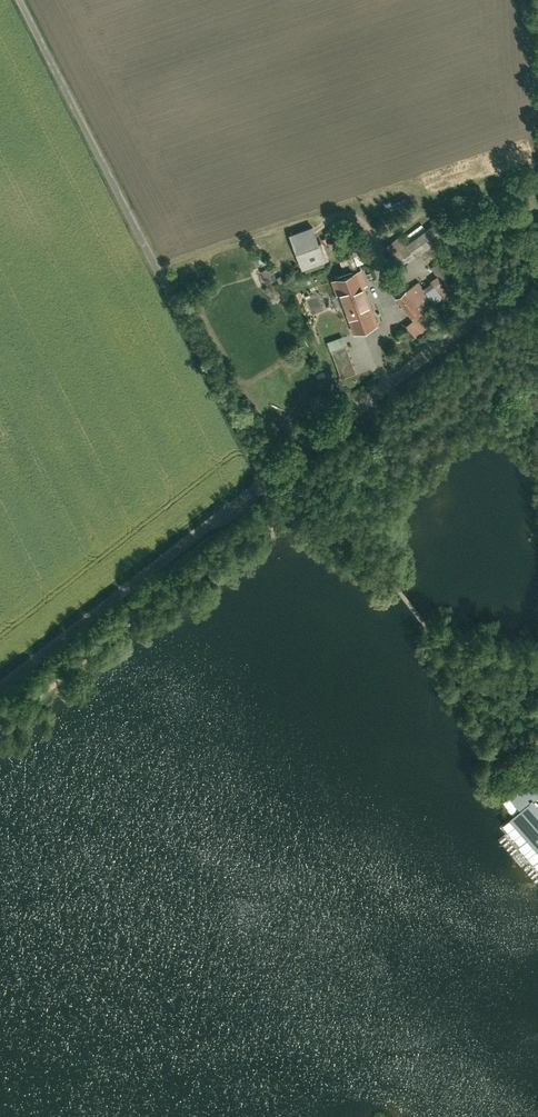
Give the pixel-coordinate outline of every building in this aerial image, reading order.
[(442,215),(429,225),(438,237),(451,227),(442,215)] [(445,248),(423,218),(386,244),(400,264),(419,251),(426,261),(445,248)] [(315,223),(291,232),(305,267),(329,258),(328,257),(331,256),(325,240),(322,241),(315,223)] [(359,263),(371,259),(366,245),(355,249),(359,263)] [(421,278),(398,296),(415,317),(408,323),(417,335),(448,313),(437,301),(453,290),(460,284),(443,257),(433,264),(438,273),(431,278),(433,279),(426,285),(421,278)] [(279,279),(271,264),(262,269),(270,284),(279,279)] [(347,308),(356,332),(381,322),(366,284),(370,282),(364,266),(333,278),(339,294),(335,295),(341,310),(347,308)] [(288,280),(284,271),(278,275),(282,283),(288,280)] [(359,369),(345,334),(330,339),(343,375),(359,369)] [(511,820),(537,851),(537,795),(511,820)] [(511,820),(501,828),(537,869),(537,851),(511,820)]
